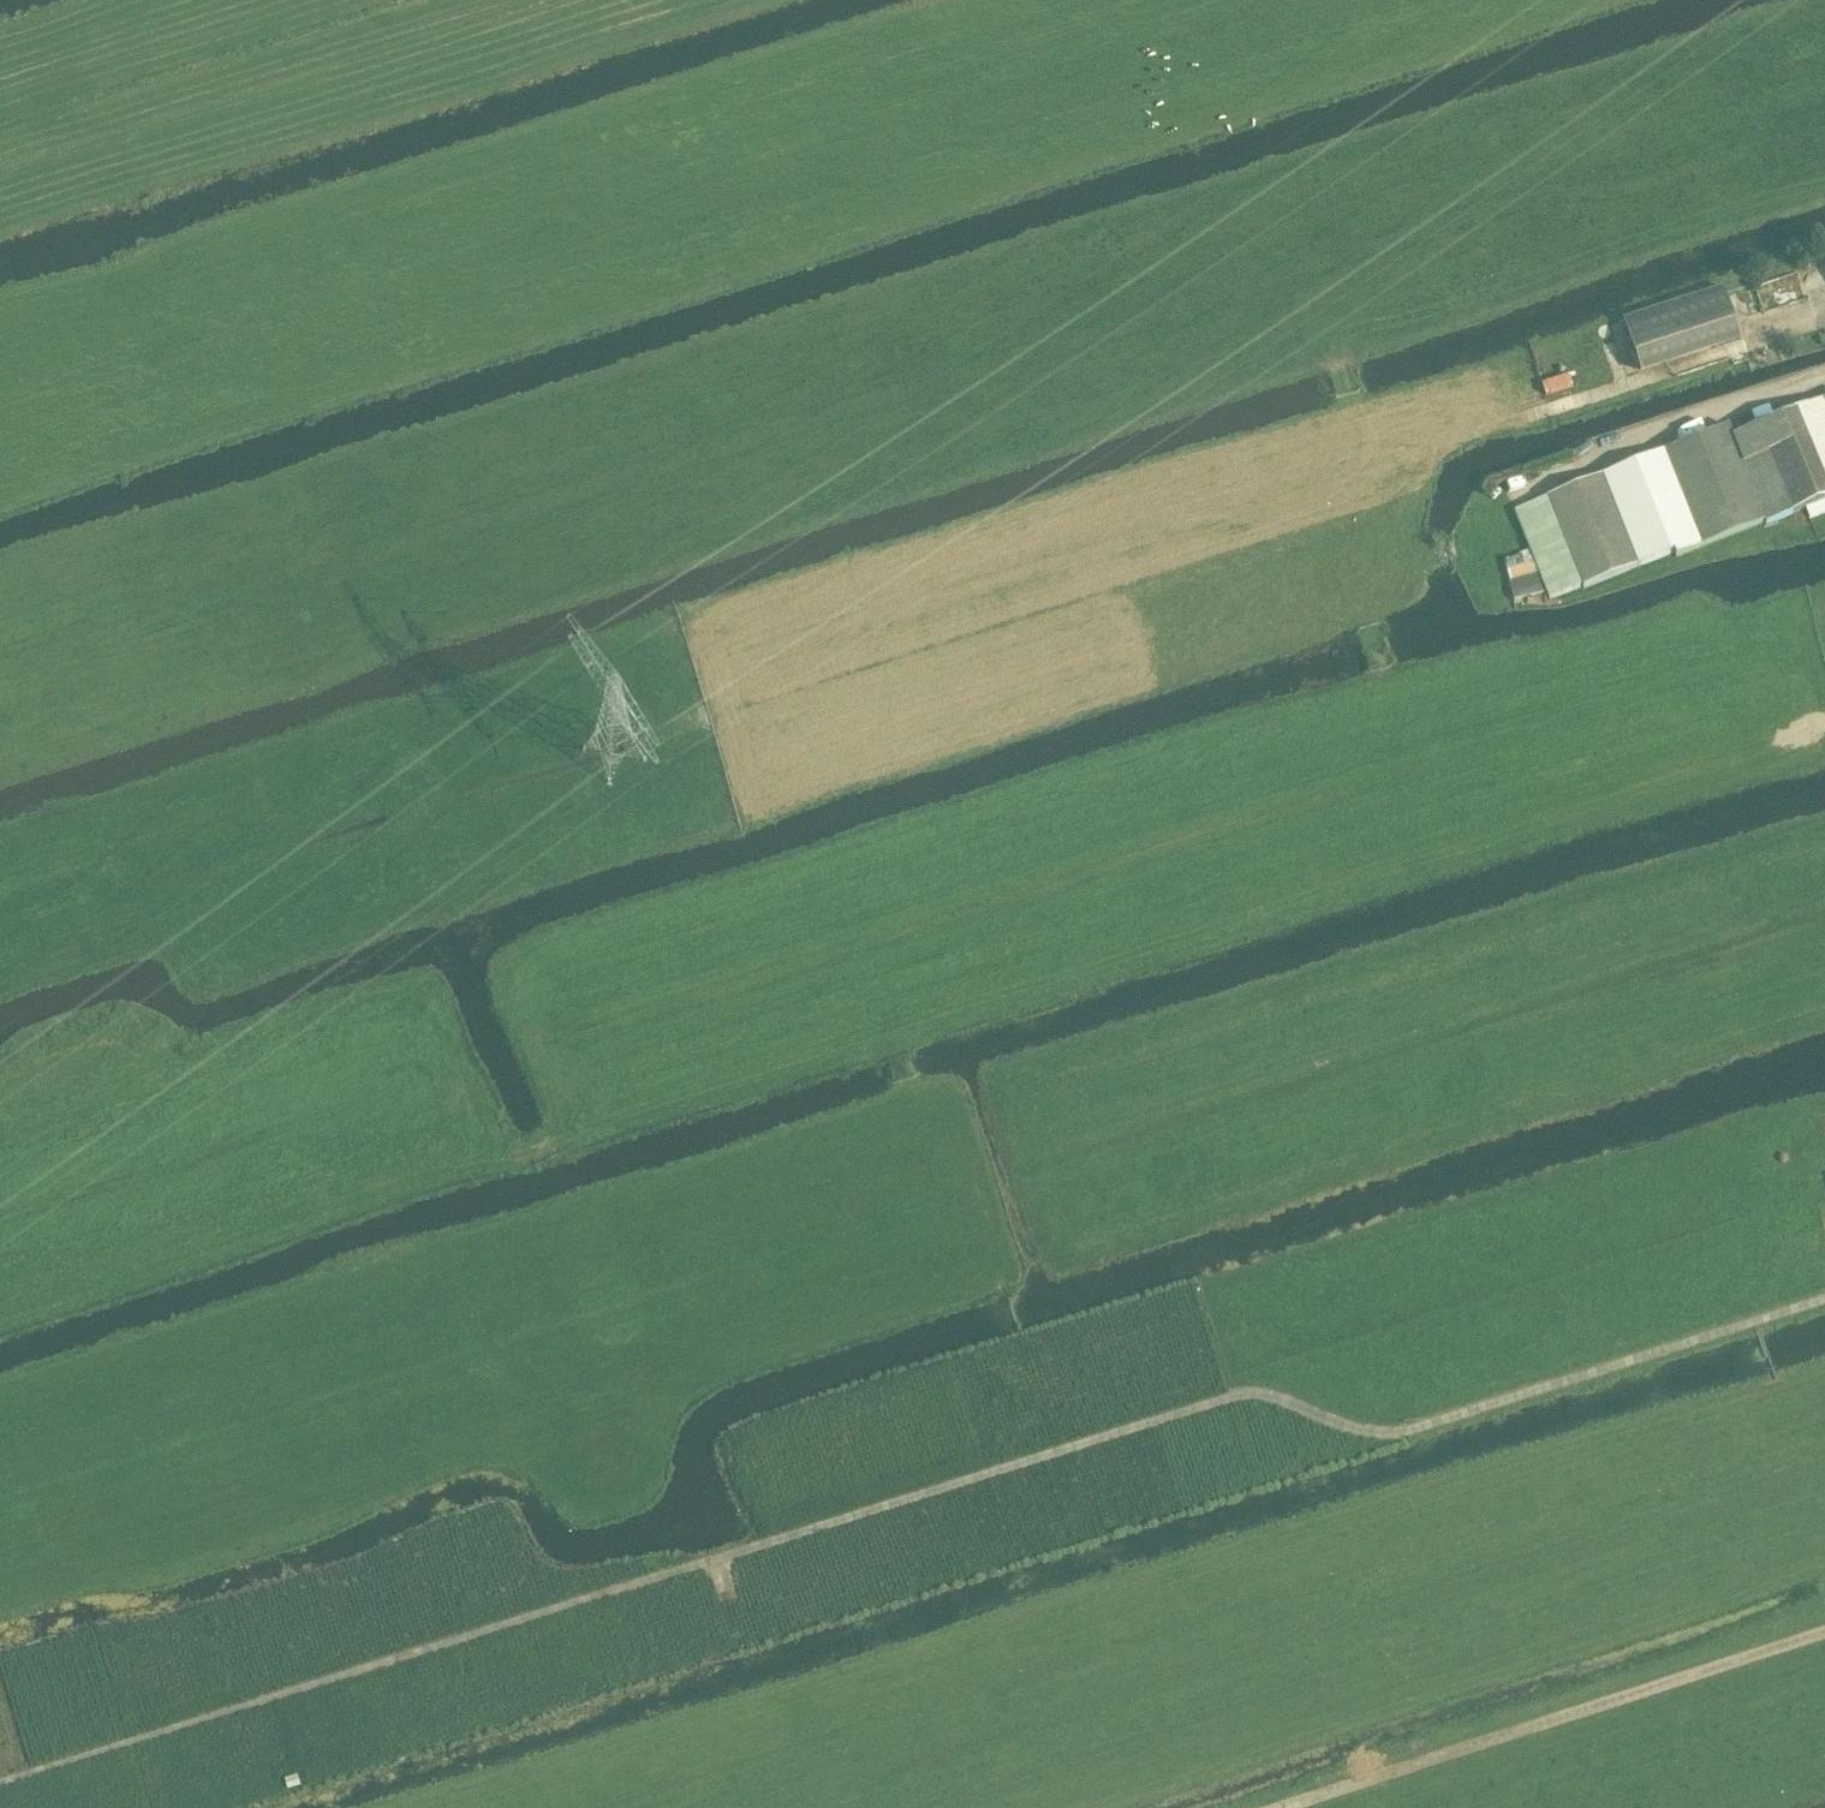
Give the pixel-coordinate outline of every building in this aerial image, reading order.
[(1738,339),(1723,290),(1624,321),(1640,370),(1738,339)] [(1549,499),(1514,512),(1549,600),(1582,587),(1583,590),(1584,590),(1641,565),(1673,553),(1675,559),(1766,523),(1767,526),(1806,512),(1810,521),(1824,515),(1824,402),(1733,439),(1728,428),(1549,499)]
